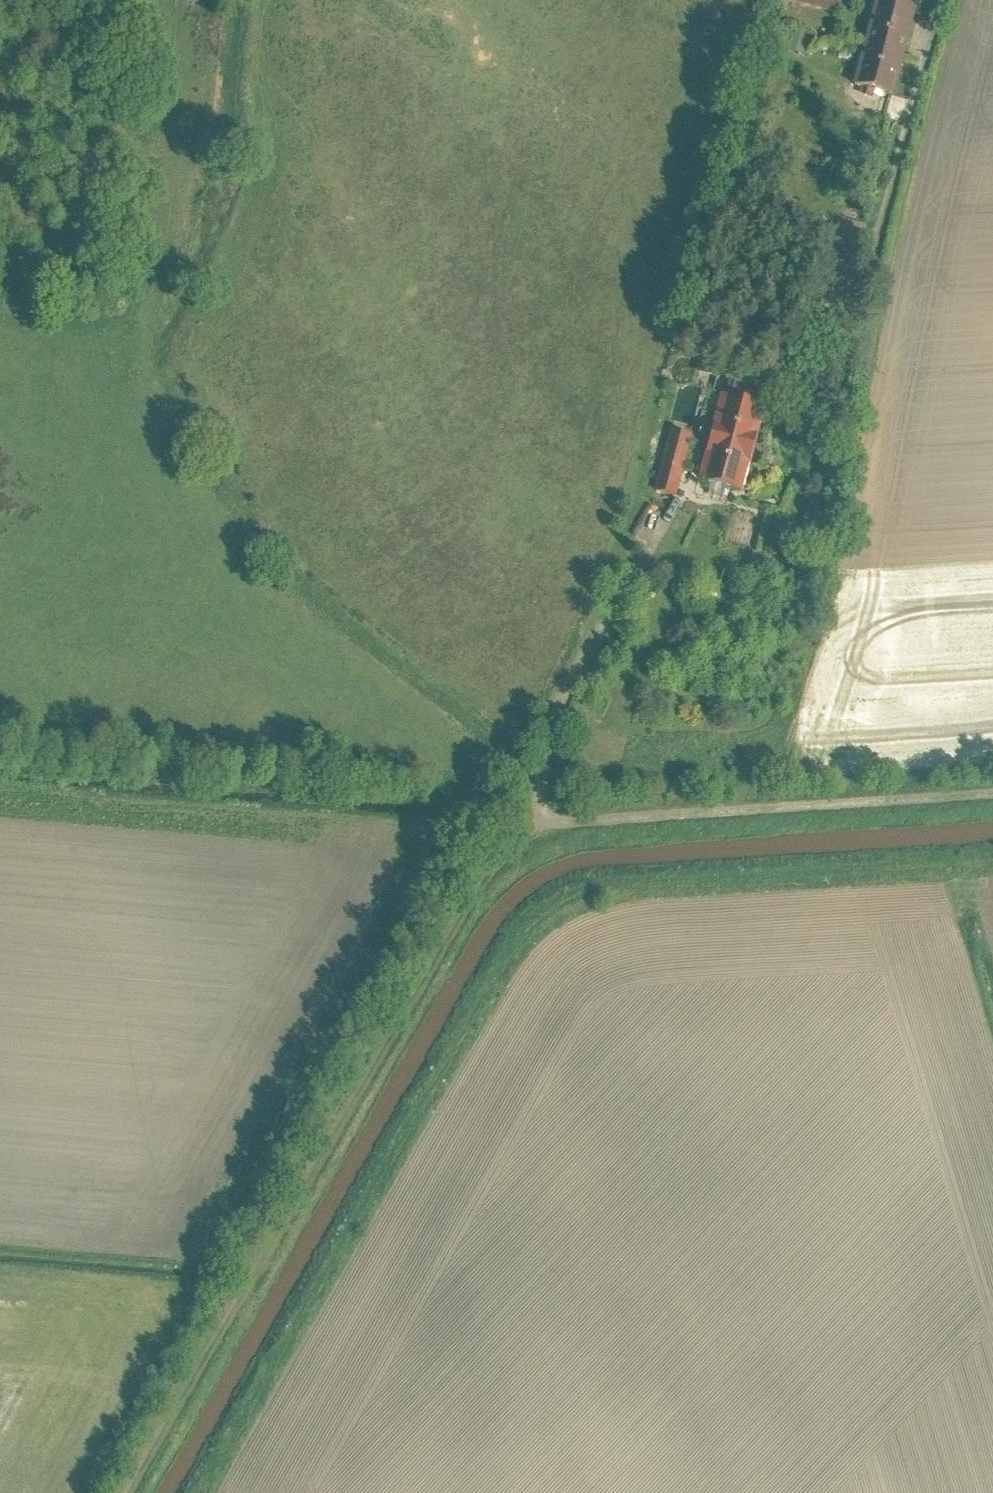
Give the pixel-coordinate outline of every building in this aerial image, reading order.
[(775,2),(839,17),(843,0),(775,0),(775,2)] [(921,11),(880,0),(872,0),(852,76),(900,89),(921,11)] [(746,484),(769,399),(724,387),(701,472),(746,484)] [(698,430),(678,424),(666,462),(686,469),(698,430)]
